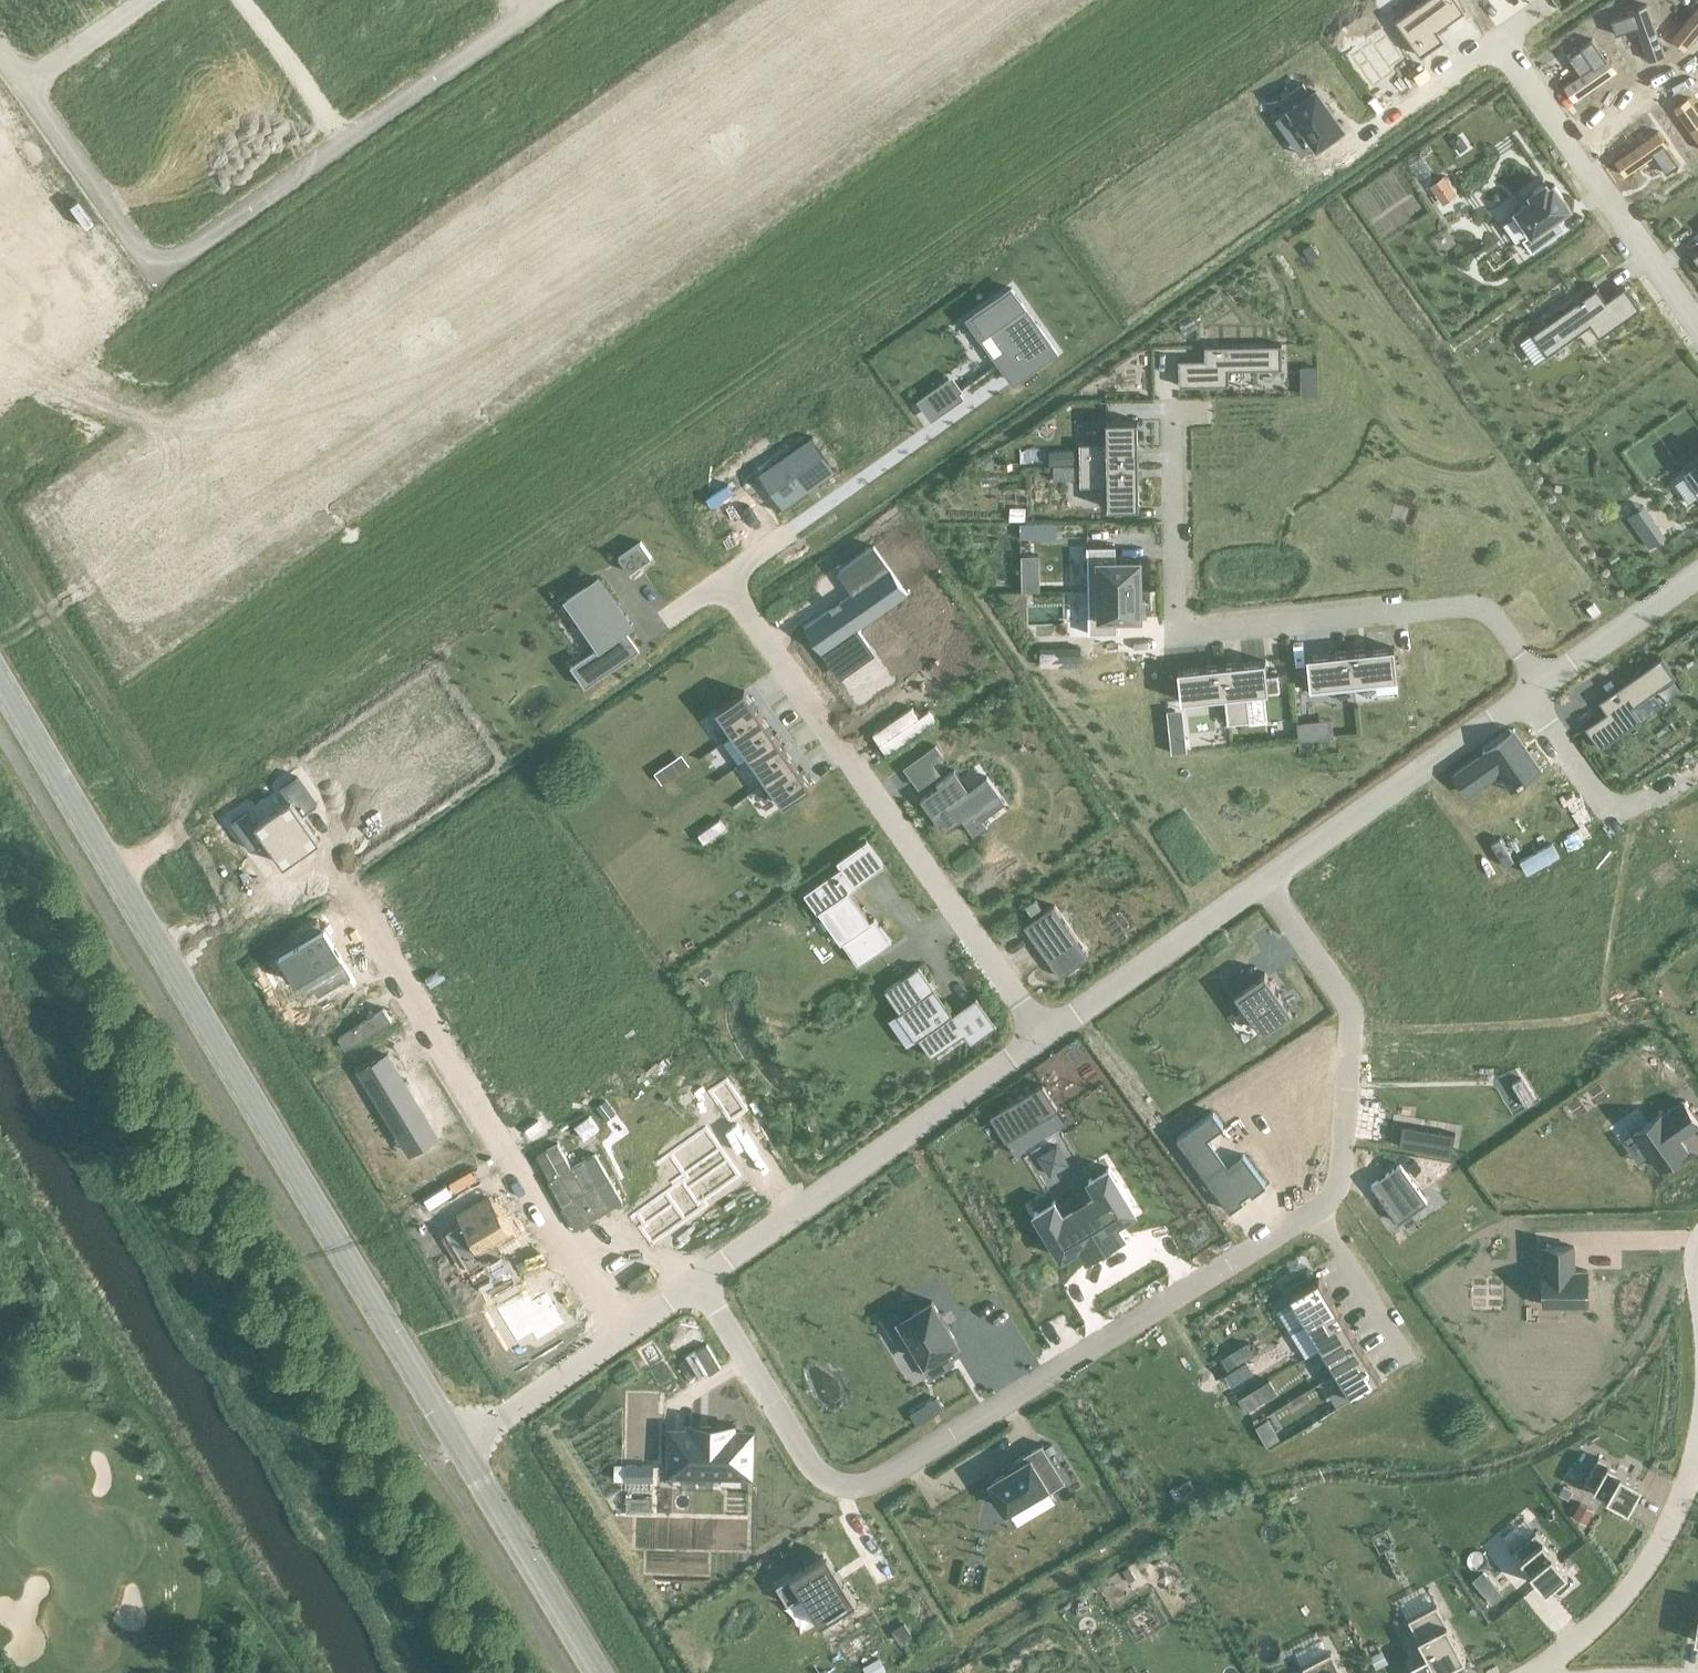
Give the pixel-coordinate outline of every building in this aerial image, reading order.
[(1392,0),(1376,0),(1384,11),(1395,4),(1392,0)] [(1396,19),(1421,55),(1445,39),(1438,29),(1465,10),(1458,0),(1422,0),(1396,19)] [(1660,0),(1649,4),(1654,16),(1664,13),(1660,0)] [(1632,12),(1611,20),(1616,34),(1637,26),(1649,60),(1650,59),(1649,58),(1664,53),(1664,54),(1665,54),(1647,3),(1631,10),(1632,12)] [(1672,37),(1685,48),(1697,33),(1697,5),(1672,37)] [(1592,38),(1587,31),(1580,36),(1585,43),(1592,38)] [(1351,54),(1350,54),(1351,55),(1373,86),(1373,87),(1374,87),(1373,86),(1393,72),(1394,73),(1394,72),(1390,67),(1403,58),(1386,34),(1374,43),(1372,41),(1371,40),(1371,41),(1351,55),(1351,54)] [(1579,74),(1563,86),(1573,101),(1616,70),(1606,56),(1604,57),(1591,39),(1579,48),(1567,57),(1579,74)] [(1303,82),(1280,98),(1289,111),(1293,108),(1318,143),(1342,126),(1317,90),(1311,93),(1303,82)] [(1674,106),(1697,141),(1697,110),(1689,96),(1674,106)] [(1659,129),(1615,160),(1616,161),(1617,161),(1626,173),(1624,174),(1625,175),(1654,154),(1667,172),(1674,168),(1675,169),(1679,166),(1678,165),(1679,164),(1667,145),(1669,144),(1659,129)] [(1461,136),(1453,141),(1460,152),(1468,146),(1461,136)] [(1532,251),(1556,234),(1547,222),(1570,206),(1554,182),(1550,186),(1547,181),(1530,193),(1533,197),(1512,212),(1527,234),(1523,238),(1532,251)] [(1311,244),(1303,249),(1311,260),(1319,255),(1311,244)] [(1532,332),(1547,354),(1591,323),(1600,336),(1641,307),(1625,285),(1606,299),(1597,286),(1532,332)] [(1012,287),(974,314),(987,332),(990,329),(1005,351),(997,357),(1014,381),(1057,351),(1012,287)] [(1179,359),(1179,385),(1230,384),(1229,369),(1282,368),(1282,343),(1205,345),(1206,358),(1179,359)] [(1319,365),(1302,366),(1303,377),(1319,376),(1319,365)] [(949,378),(939,386),(952,404),(962,397),(949,378)] [(1080,464),(1139,463),(1138,419),(1107,420),(1107,442),(1080,442),(1080,464)] [(812,435),(762,470),(786,504),(836,469),(835,468),(833,469),(811,437),(813,436),(812,435)] [(1066,464),(1075,464),(1075,449),(1061,449),(1062,464),(1066,464)] [(1684,472),(1697,492),(1697,462),(1684,472)] [(1080,464),(1081,486),(1108,485),(1108,507),(1140,507),(1139,463),(1080,464)] [(1062,464),(1054,464),(1054,478),(1060,478),(1066,471),(1066,464),(1062,464)] [(1630,516),(1651,546),(1665,536),(1644,506),(1630,516)] [(643,539),(621,555),(632,569),(653,554),(643,539)] [(1116,545),(1087,545),(1088,589),(1141,588),(1140,560),(1116,560),(1116,545)] [(1038,553),(1021,554),(1021,568),(1038,568),(1038,553)] [(873,577),(803,626),(834,669),(870,644),(858,627),(907,592),(882,557),(867,567),(873,577)] [(600,577),(568,599),(583,620),(595,612),(612,637),(572,664),(587,685),(641,647),(621,618),(626,614),(600,577)] [(1088,589),(1089,633),(1117,633),(1117,618),(1141,617),(1141,613),(1145,613),(1145,598),(1141,599),(1141,588),(1088,589)] [(1351,651),(1355,687),(1376,685),(1376,680),(1398,677),(1395,646),(1351,651)] [(1081,647),(1068,647),(1068,666),(1081,666),(1081,647)] [(1308,655),(1311,692),(1355,687),(1351,651),(1308,655)] [(1607,711),(1585,726),(1600,748),(1641,719),(1632,706),(1676,676),(1662,656),(1599,700),(1607,711)] [(1225,696),(1228,723),(1250,720),(1248,693),(1280,690),(1278,673),(1267,674),(1266,660),(1222,664),(1225,696)] [(1182,700),(1225,696),(1222,664),(1179,669),(1182,700)] [(744,689),(717,709),(734,733),(762,714),(744,689)] [(762,714),(734,733),(750,757),(778,737),(762,714)] [(1314,721),(1298,722),(1299,739),(1316,737),(1314,721)] [(1514,731),(1455,773),(1469,792),(1499,771),(1510,786),(1539,766),(1514,731)] [(1171,737),(1172,751),(1187,750),(1186,735),(1171,737)] [(795,761),(778,737),(750,757),(767,780),(795,761)] [(925,751),(932,762),(942,755),(935,744),(925,751)] [(767,780),(784,804),(812,785),(795,761),(767,780)] [(655,771),(663,782),(675,774),(667,763),(655,771)] [(939,785),(921,798),(933,815),(937,813),(948,828),(963,818),(974,834),(988,824),(979,812),(1002,796),(987,775),(969,788),(955,768),(937,781),(939,785)] [(291,798),(274,810),(303,851),(321,838),(303,813),(318,803),(297,774),(281,785),(291,798)] [(248,809),(232,820),(253,849),(267,839),(285,864),(303,851),(274,810),(257,822),(248,809)] [(842,867),(805,893),(819,913),(825,909),(845,938),(842,940),(859,964),(891,941),(875,918),(871,920),(850,891),(857,886),(856,885),(884,865),(867,840),(838,861),(842,867)] [(1520,861),(1526,872),(1558,854),(1552,843),(1520,861)] [(1054,905),(1025,925),(1043,952),(1058,941),(1057,940),(1072,930),(1054,905)] [(323,927),(282,952),(300,982),(301,981),(298,975),(328,957),(337,972),(347,967),(350,972),(351,972),(338,949),(337,950),(323,927)] [(1058,941),(1043,952),(1061,976),(1090,955),(1072,930),(1057,940),(1058,941)] [(919,965),(885,989),(886,991),(888,989),(901,1008),(899,1010),(900,1011),(905,1008),(923,1034),(918,1037),(931,1055),(964,1032),(971,1042),(997,1024),(977,996),(975,997),(976,998),(954,1014),(953,1013),(948,1016),(930,991),(935,987),(919,965)] [(1251,965),(1228,981),(1236,992),(1245,1005),(1232,1014),(1249,1039),(1262,1030),(1268,1039),(1294,1021),(1289,1013),(1292,1010),(1265,972),(1259,976),(1251,965)] [(361,1070),(402,1137),(429,1121),(388,1054),(361,1070)] [(1043,1083),(991,1115),(1006,1140),(1058,1108),(1043,1083)] [(1634,1132),(1660,1168),(1688,1148),(1680,1137),(1697,1125),(1697,1121),(1683,1100),(1663,1114),(1662,1112),(1634,1132)] [(1213,1110),(1177,1136),(1230,1210),(1247,1197),(1245,1194),(1250,1190),(1253,1194),(1266,1184),(1243,1152),(1242,1153),(1243,1154),(1229,1164),(1208,1135),(1222,1125),(1223,1126),(1224,1125),(1213,1110)] [(1403,1123),(1400,1145),(1452,1154),(1456,1132),(1403,1123)] [(687,1178),(637,1214),(646,1227),(642,1230),(651,1244),(685,1220),(706,1205),(703,1201),(728,1183),(738,1176),(731,1166),(732,1166),(728,1161),(729,1161),(706,1129),(697,1135),(684,1145),(671,1155),(680,1167),(679,1168),(687,1178)] [(1057,1145),(1039,1156),(1050,1174),(1068,1163),(1057,1145)] [(1378,1179),(1372,1184),(1399,1221),(1428,1201),(1400,1163),(1386,1174),(1387,1176),(1380,1182),(1378,1179)] [(1055,1201),(1035,1213),(1061,1256),(1080,1245),(1087,1257),(1124,1234),(1117,1223),(1136,1211),(1109,1168),(1089,1180),(1097,1193),(1063,1214),(1055,1201)] [(466,1221),(450,1230),(471,1264),(500,1247),(493,1235),(507,1227),(489,1196),(461,1213),(466,1221)] [(1545,1270),(1543,1270),(1544,1304),(1588,1303),(1587,1269),(1574,1269),(1574,1245),(1545,1245),(1545,1270)] [(1319,1277),(1290,1295),(1307,1322),(1336,1304),(1319,1277)] [(525,1288),(496,1306),(517,1340),(532,1331),(537,1339),(565,1321),(546,1291),(532,1300),(525,1288)] [(932,1300),(900,1319),(908,1332),(905,1335),(914,1350),(918,1348),(925,1359),(921,1362),(930,1376),(955,1361),(946,1348),(958,1341),(932,1300)] [(1336,1304),(1307,1322),(1322,1347),(1351,1329),(1336,1304)] [(1322,1347),(1337,1371),(1366,1354),(1351,1329),(1322,1347)] [(1248,1341),(1233,1350),(1240,1362),(1255,1353),(1248,1341)] [(1240,1362),(1233,1350),(1223,1357),(1230,1369),(1240,1362)] [(1337,1371),(1352,1397),(1381,1379),(1366,1354),(1337,1371)] [(1240,1397),(1247,1408),(1262,1399),(1255,1388),(1240,1397)] [(943,1406),(937,1397),(922,1406),(929,1416),(943,1406)] [(1268,1419),(1257,1426),(1267,1444),(1279,1437),(1268,1419)] [(731,1426),(693,1425),(693,1432),(674,1432),(673,1469),(749,1471),(749,1433),(730,1433),(731,1426)] [(991,1481),(1008,1509),(1047,1485),(1050,1490),(1065,1481),(1042,1443),(1014,1460),(1017,1465),(991,1481)] [(1599,1456),(1585,1481),(1629,1505),(1642,1480),(1599,1456)] [(625,1478),(654,1478),(654,1462),(625,1462),(625,1478)] [(1175,1486),(1171,1489),(1176,1498),(1181,1495),(1175,1486)] [(1581,1500),(1573,1513),(1586,1520),(1593,1507),(1581,1500)] [(1514,1549),(1547,1587),(1568,1569),(1536,1530),(1514,1549)] [(1163,1554),(1153,1560),(1156,1565),(1166,1558),(1163,1554)] [(824,1555),(777,1584),(789,1603),(803,1594),(821,1623),(857,1600),(838,1570),(834,1572),(824,1555)] [(1129,1567),(1124,1571),(1130,1582),(1136,1578),(1129,1567)] [(1502,1593),(1496,1586),(1486,1594),(1492,1601),(1502,1593)] [(1409,1619),(1428,1654),(1411,1663),(1417,1672),(1439,1672),(1466,1657),(1437,1604),(1409,1619)] [(904,1623),(893,1630),(900,1640),(911,1634),(904,1623)] [(1389,1662),(1383,1649),(1371,1655),(1378,1668),(1389,1662)] [(1303,1666),(1307,1672),(1343,1672),(1332,1651),(1303,1666)] [(867,1672),(879,1672),(886,1669),(879,1658),(864,1667),(867,1672)]
